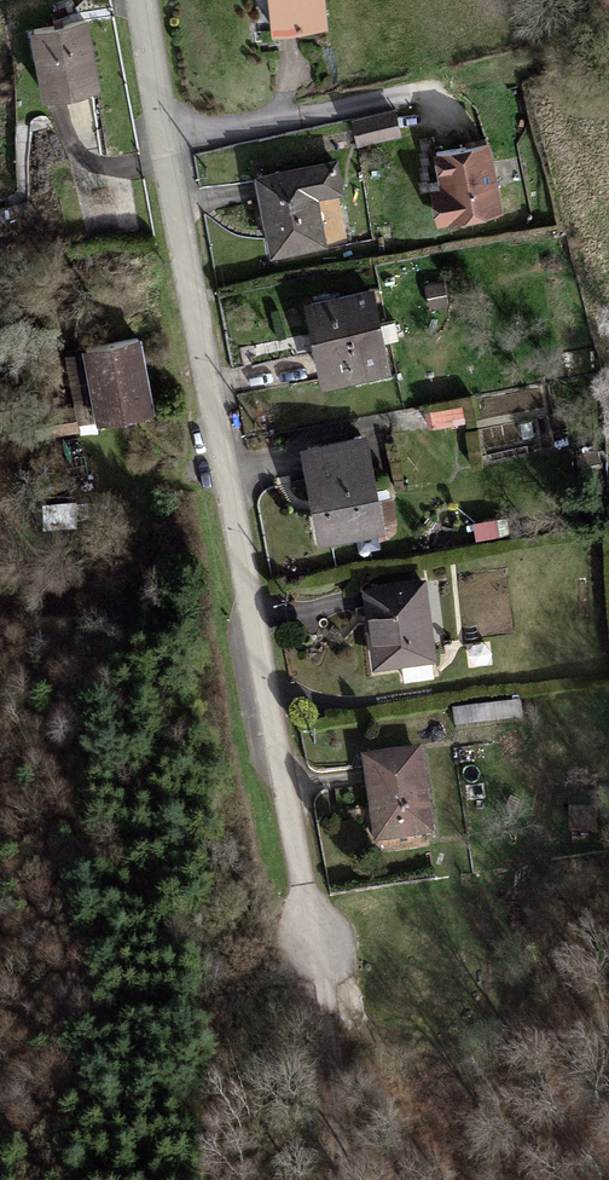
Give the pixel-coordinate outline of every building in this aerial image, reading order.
[(274,29),(323,24),(320,0),(271,0),(274,29)] [(33,28),(46,97),(97,88),(85,19),(33,28)] [(359,141),(398,133),(393,110),(355,118),(359,141)] [(500,209),(487,142),(436,152),(444,189),(438,191),(444,220),(500,209)] [(334,162),(260,176),(274,251),(323,242),(313,194),(339,189),(334,162)] [(425,280),(428,306),(447,304),(444,278),(425,280)] [(310,302),(316,332),(325,331),(335,378),(385,367),(380,341),(398,338),(394,320),(376,323),(369,291),(310,302)] [(326,380),(335,378),(325,331),(316,332),(326,380)] [(137,338),(86,347),(99,415),(100,419),(151,410),(137,338)] [(79,418),(99,415),(86,347),(66,351),(79,418)] [(462,398),(424,404),(427,425),(465,419),(462,398)] [(36,412),(41,436),(77,429),(72,406),(36,412)] [(308,450),(317,499),(323,498),(330,533),(377,524),(378,524),(373,502),(362,440),(308,450)] [(317,499),(324,534),(330,533),(323,498),(317,499)] [(391,499),(373,502),(378,524),(377,524),(379,537),(387,534),(393,529),(394,521),(391,499)] [(497,512),(471,518),(476,537),(502,531),(497,512)] [(367,586),(372,628),(379,627),(383,661),(401,658),(404,678),(434,674),(421,580),(367,586)] [(377,662),(383,661),(379,627),(372,628),(377,662)] [(469,639),(468,665),(490,667),(491,640),(469,639)] [(519,702),(453,711),(456,729),(522,719),(519,702)] [(430,833),(418,755),(365,762),(372,807),(378,807),(383,840),(430,833)] [(596,813),(571,813),(571,832),(597,832),(596,813)]
